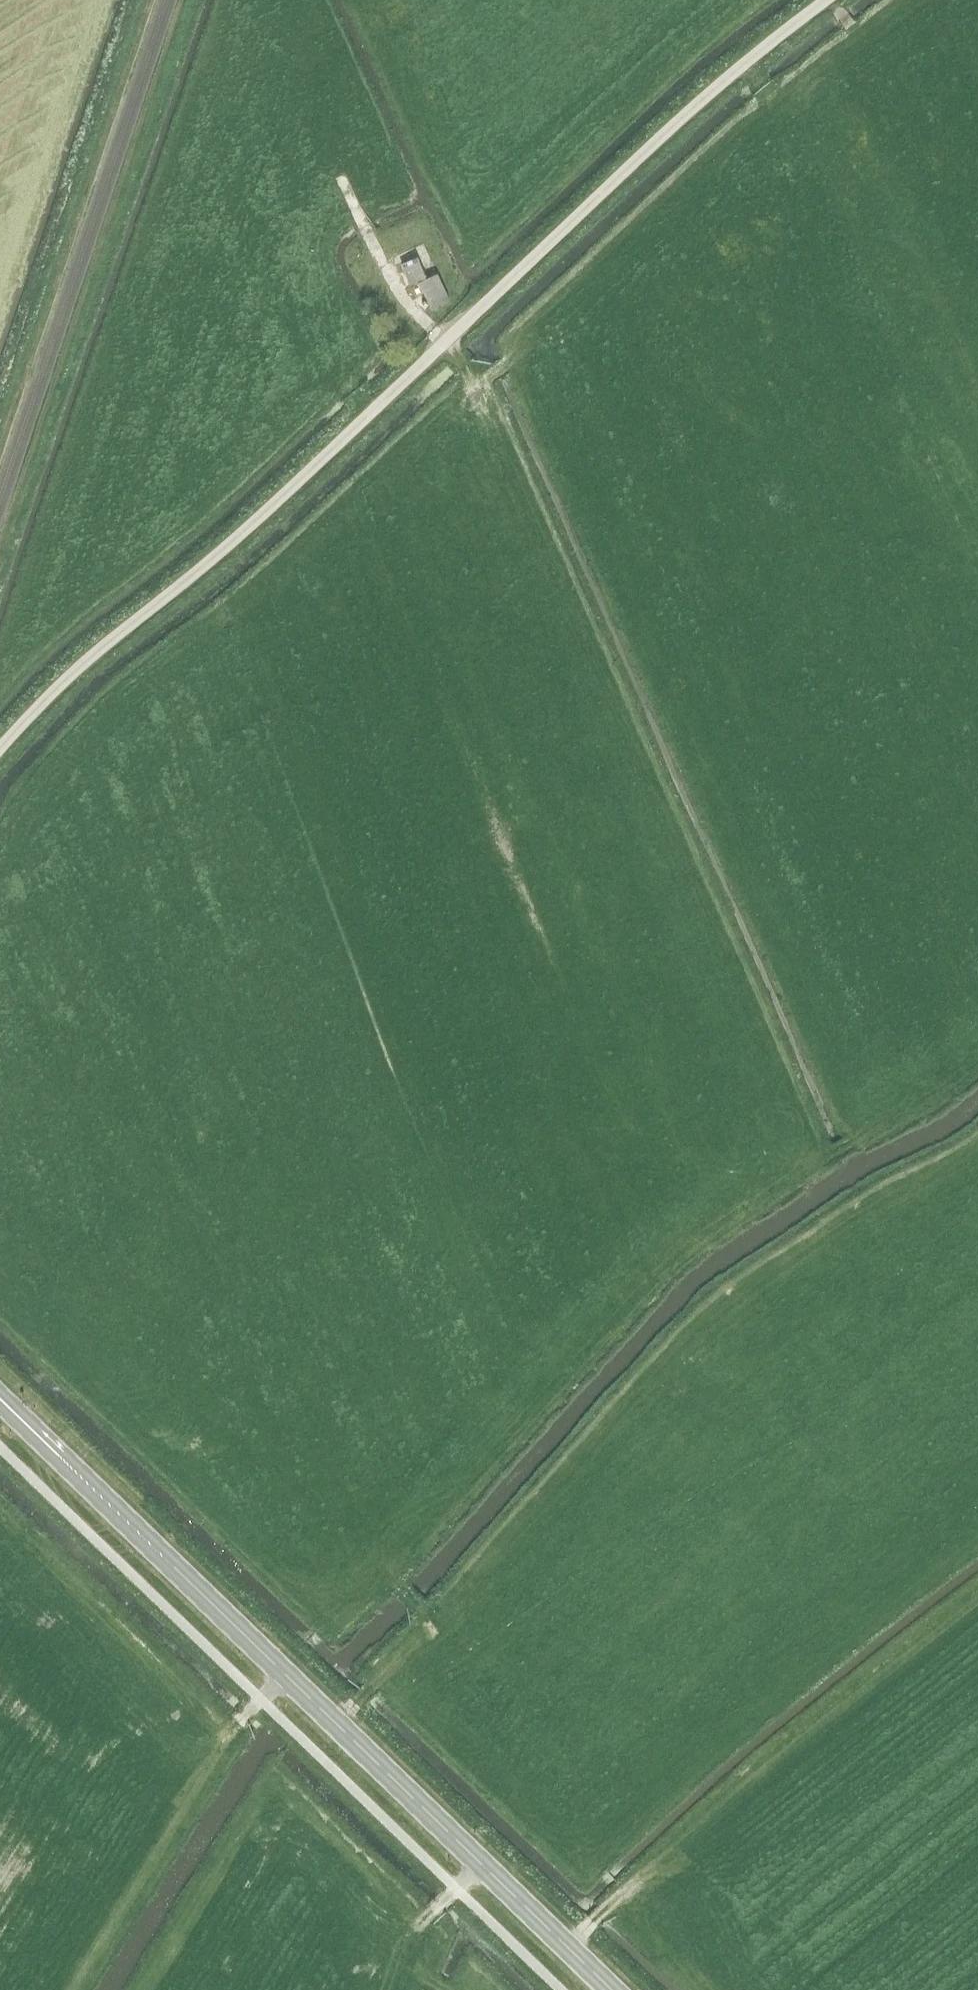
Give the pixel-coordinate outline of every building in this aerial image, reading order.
[(432,307),(451,298),(438,272),(427,277),(418,256),(401,263),(410,284),(419,280),(432,307)]
